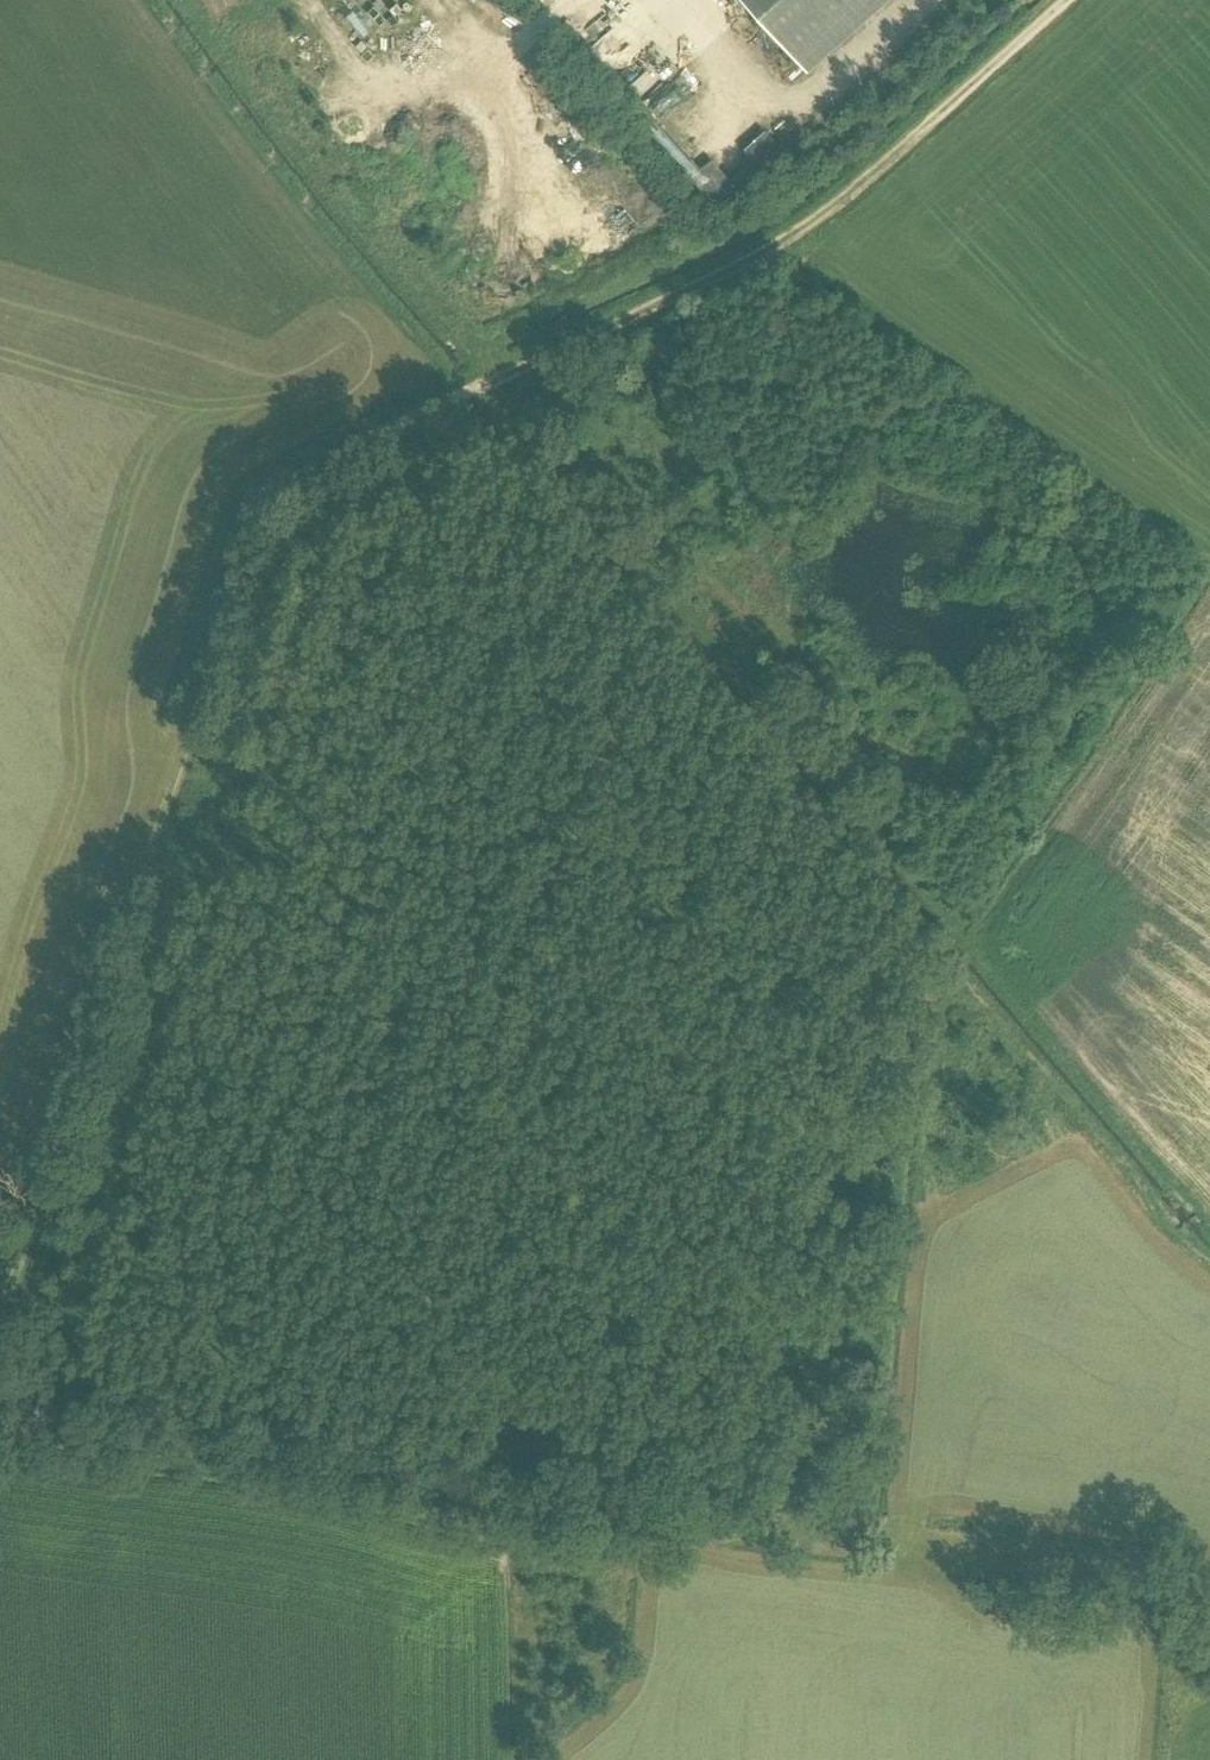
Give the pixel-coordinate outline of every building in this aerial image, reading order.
[(888,0),(742,0),(807,72),(888,0)] [(324,20),(304,36),(311,45),(331,30),(324,20)] [(671,82),(687,65),(652,32),(621,65),(639,82),(654,66),(671,82)]
